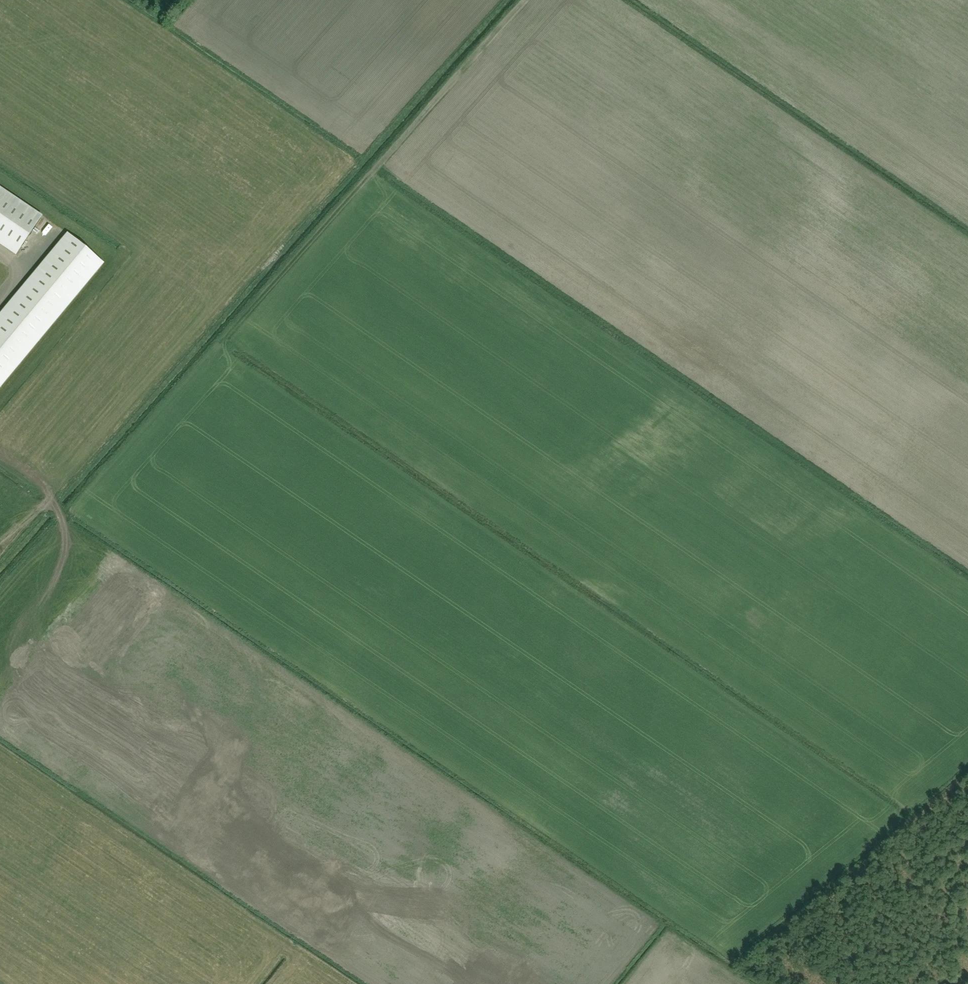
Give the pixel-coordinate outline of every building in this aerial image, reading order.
[(0,188),(0,244),(16,255),(42,216),(0,188)] [(68,233),(0,315),(0,387),(103,263),(68,233)]
